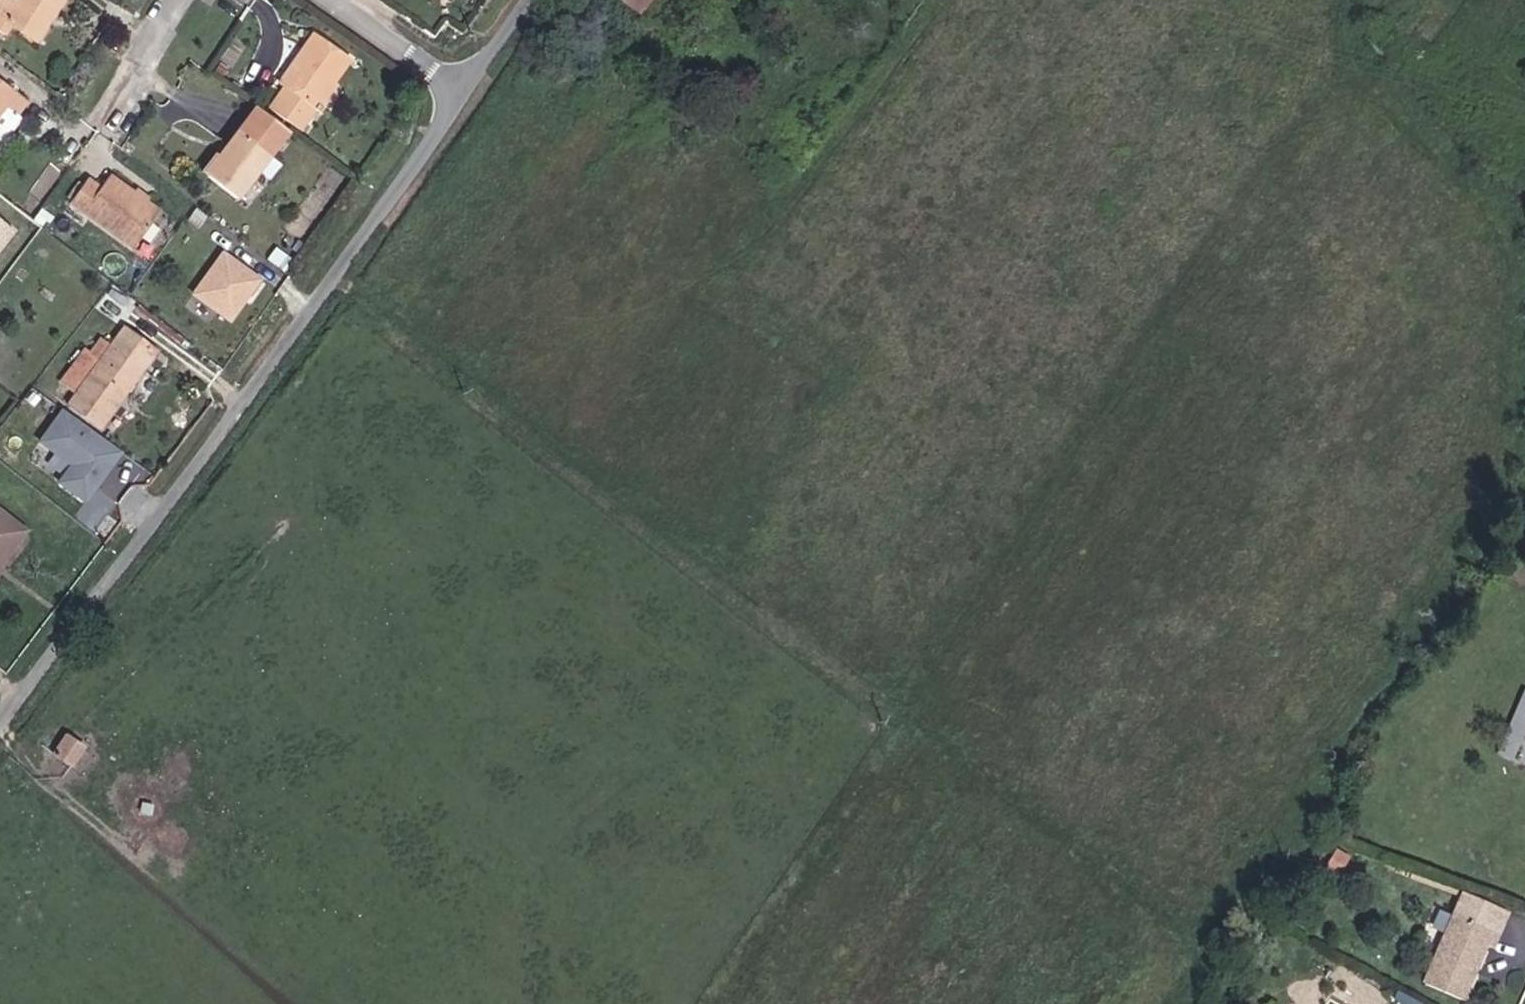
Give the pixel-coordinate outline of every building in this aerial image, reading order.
[(0,1),(0,24),(8,30),(18,16),(45,36),(70,0),(0,0),(0,1)] [(304,129),(357,57),(321,30),(282,85),(285,87),(273,106),(304,129)] [(10,80),(0,73),(0,95),(10,80)] [(22,115),(34,97),(10,80),(0,95),(0,127),(13,108),(22,115)] [(268,113),(256,105),(207,174),(244,200),(262,175),(274,158),(293,131),(268,113)] [(8,133),(0,127),(0,144),(8,133)] [(275,184),(287,167),(274,158),(262,175),(275,184)] [(73,199),(139,247),(167,210),(116,172),(104,188),(89,176),(73,199)] [(0,215),(0,244),(5,248),(19,231),(0,215)] [(232,321),(261,280),(224,254),(195,295),(232,321)] [(78,418),(109,440),(164,358),(133,336),(106,377),(92,397),(78,418)] [(78,390),(92,397),(106,377),(92,368),(78,390)] [(16,525),(0,512),(0,545),(16,525)] [(33,538),(16,525),(0,545),(0,581),(33,538)] [(1498,937),(1514,901),(1468,881),(1427,976),(1467,993),(1479,965),(1475,963),(1478,956),(1482,958),(1492,935),(1498,937)]
